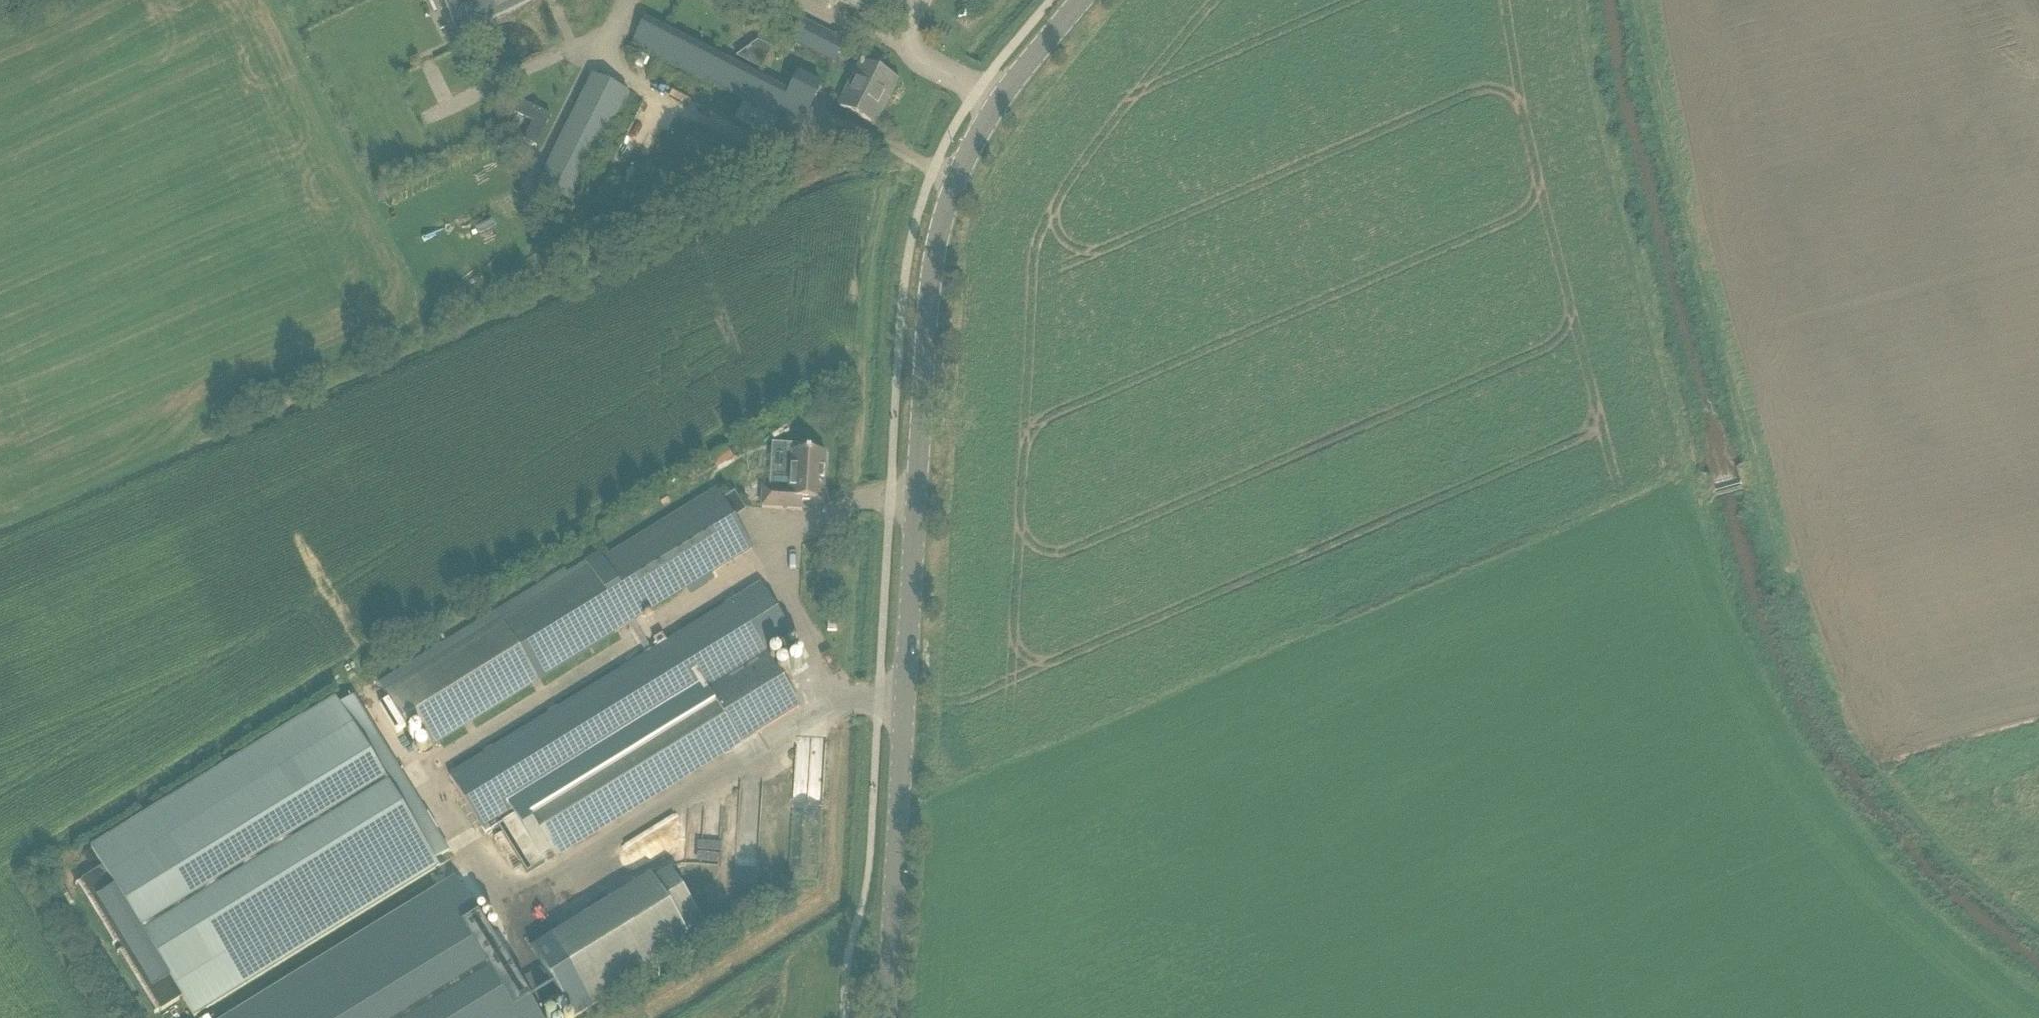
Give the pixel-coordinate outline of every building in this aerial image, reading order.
[(532,0),(449,0),(464,32),(532,0)] [(841,4),(858,13),(865,0),(833,0),(841,4)] [(788,13),(773,42),(789,50),(793,42),(833,63),(840,50),(848,53),(852,45),(843,40),(844,38),(835,34),(834,36),(788,13)] [(641,28),(632,46),(779,119),(799,130),(813,102),(817,94),(821,87),(798,75),(794,83),(785,101),(698,57),(690,73),(662,59),(670,43),(641,28)] [(760,70),(771,50),(757,42),(736,57),(760,70)] [(698,57),(670,43),(662,59),(690,73),(698,57)] [(869,52),(863,65),(884,76),(887,69),(883,67),(886,61),(869,52)] [(840,108),(871,123),(883,98),(888,100),(897,83),(884,76),(863,65),(862,64),(840,108)] [(572,205),(628,94),(594,77),(538,187),(572,205)] [(524,141),(536,147),(552,117),(521,102),(515,114),(533,123),(524,141)] [(762,508),(802,510),(802,501),(823,502),(826,455),(809,454),(809,448),(803,447),(803,446),(793,446),(792,447),(787,447),(785,472),(791,472),(790,491),(763,489),(762,508)] [(400,695),(390,701),(406,727),(416,721),(431,746),(537,681),(734,560),(752,549),(716,490),(698,501),(501,622),(395,687),(400,695)] [(743,597),(449,777),(485,835),(499,826),(529,874),(554,858),(782,718),(799,708),(766,654),(792,638),(760,586),(743,597)] [(103,868),(82,881),(162,1011),(182,999),(194,1017),(439,867),(435,861),(449,852),(354,697),(340,706),(336,700),(91,850),(103,868)] [(818,878),(823,738),(797,737),(792,877),(818,878)] [(693,945),(686,933),(703,923),(671,870),(653,880),(651,877),(549,940),(591,1008),(693,945)] [(456,880),(231,1017),(540,1017),(456,880)]
